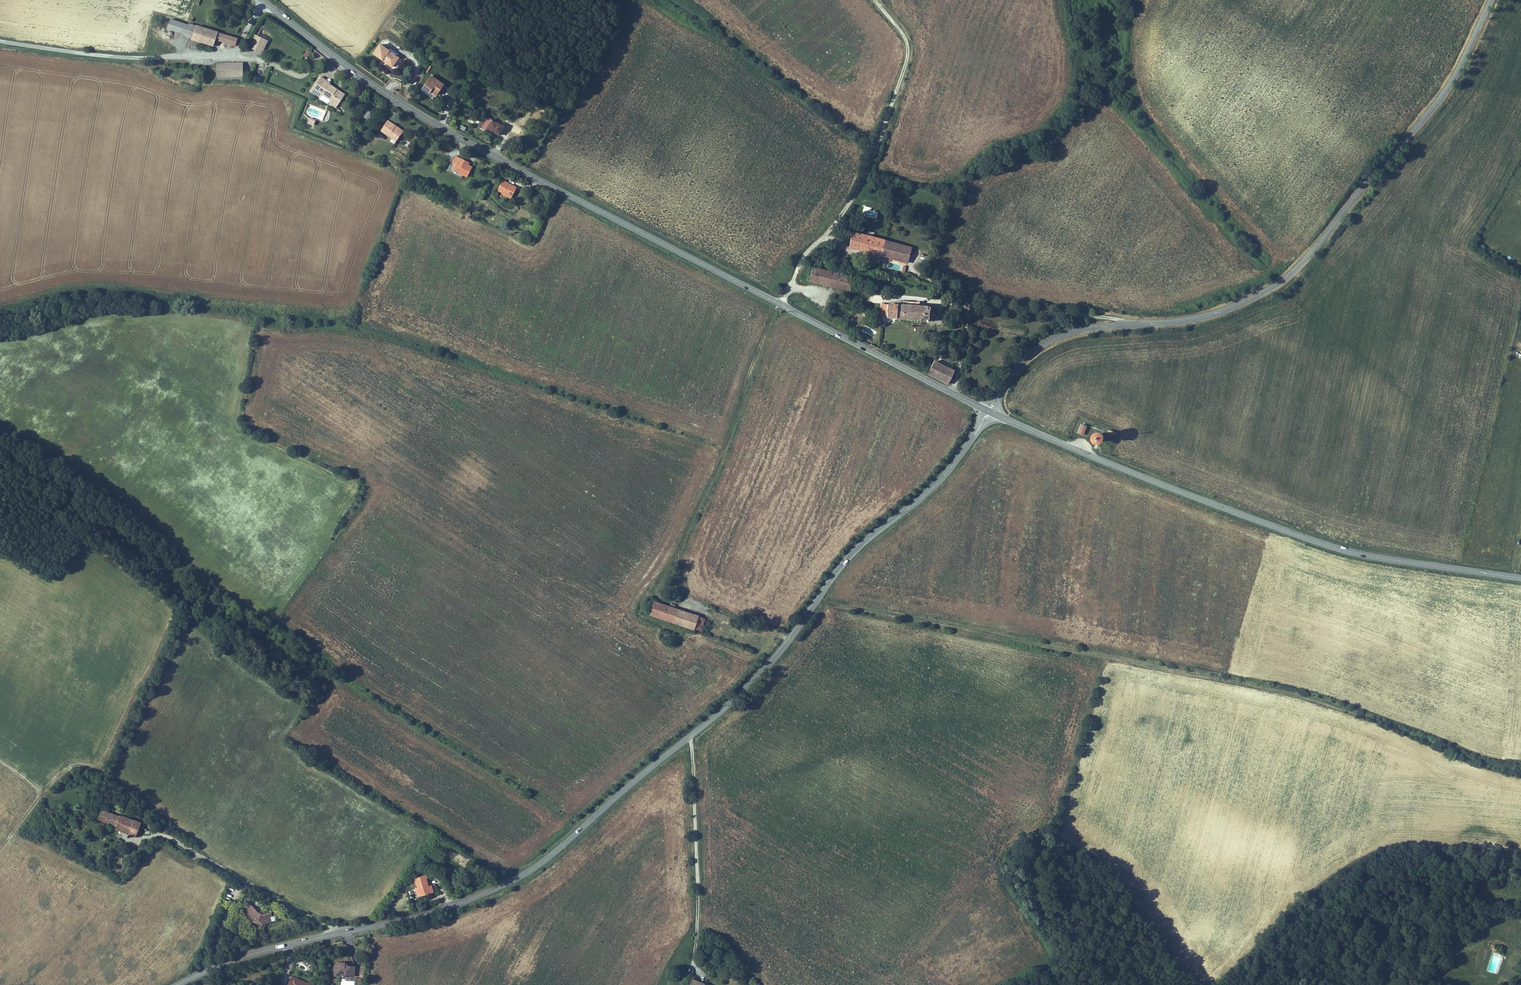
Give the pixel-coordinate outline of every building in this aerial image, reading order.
[(166,29),(184,35),(188,24),(166,17),(165,23),(168,24),(166,29)] [(188,24),(184,35),(184,36),(191,38),(190,40),(213,46),(215,39),(235,46),(238,38),(218,32),(195,25),(188,23),(188,24)] [(254,34),(249,48),(262,54),(269,39),(265,38),(265,39),(254,34)] [(379,43),(372,53),(392,68),(399,57),(379,43)] [(243,62),(216,62),(216,77),(243,77),(243,62)] [(430,75),(421,89),(429,94),(430,92),(431,90),(437,94),(444,84),(430,75)] [(330,100),(338,105),(344,95),(336,90),(337,88),(329,83),(330,82),(321,76),(310,92),(319,99),(322,94),(330,100)] [(330,100),(328,103),(336,108),(338,105),(330,100)] [(368,110),(363,117),(368,120),(373,113),(368,110)] [(315,120),(309,117),(307,124),(313,126),(315,120)] [(487,117),(481,128),(485,131),(486,129),(500,136),(505,127),(491,119),(487,117)] [(387,120),(380,131),(395,142),(401,133),(395,129),(397,126),(387,120)] [(463,162),(464,160),(456,156),(452,163),(455,165),(452,170),(468,178),(473,167),(468,165),(463,162)] [(503,180),(497,191),(511,198),(517,187),(503,180)] [(878,211),(863,208),(862,216),(876,219),(878,211)] [(911,249),(852,233),(850,248),(907,264),(911,249)] [(809,283),(820,286),(823,270),(812,268),(809,283)] [(852,276),(823,270),(820,286),(851,292),(852,276)] [(881,305),(880,319),(920,322),(920,324),(929,325),(930,307),(919,307),(919,303),(898,301),(897,306),(881,305)] [(927,375),(948,385),(955,371),(934,361),(927,375)] [(1087,428),(1081,425),(1077,434),(1083,436),(1087,428)] [(1100,433),(1099,433),(1098,433),(1097,434),(1096,434),(1095,435),(1095,436),(1095,437),(1095,438),(1095,439),(1095,440),(1096,441),(1097,441),(1098,442),(1099,442),(1100,441),(1101,441),(1102,440),(1102,439),(1103,438),(1103,437),(1103,436),(1102,435),(1102,434),(1101,434),(1100,433)] [(694,630),(699,616),(676,609),(677,606),(671,604),(670,607),(654,602),(650,615),(694,630)] [(699,616),(694,630),(700,632),(705,618),(699,616)] [(102,813),(99,821),(118,828),(117,830),(136,837),(141,823),(121,816),(120,819),(102,813)] [(426,874),(412,879),(413,884),(416,883),(418,889),(421,897),(431,894),(429,888),(427,880),(427,879),(426,874)] [(247,914),(254,908),(251,904),(244,909),(247,914)] [(254,908),(247,914),(246,915),(254,925),(263,927),(272,924),(271,919),(273,918),(272,913),(264,916),(259,914),(254,908)] [(335,966),(335,972),(337,974),(341,974),(341,976),(346,976),(346,978),(364,978),(364,968),(345,968),(345,964),(338,964),(335,966)]
